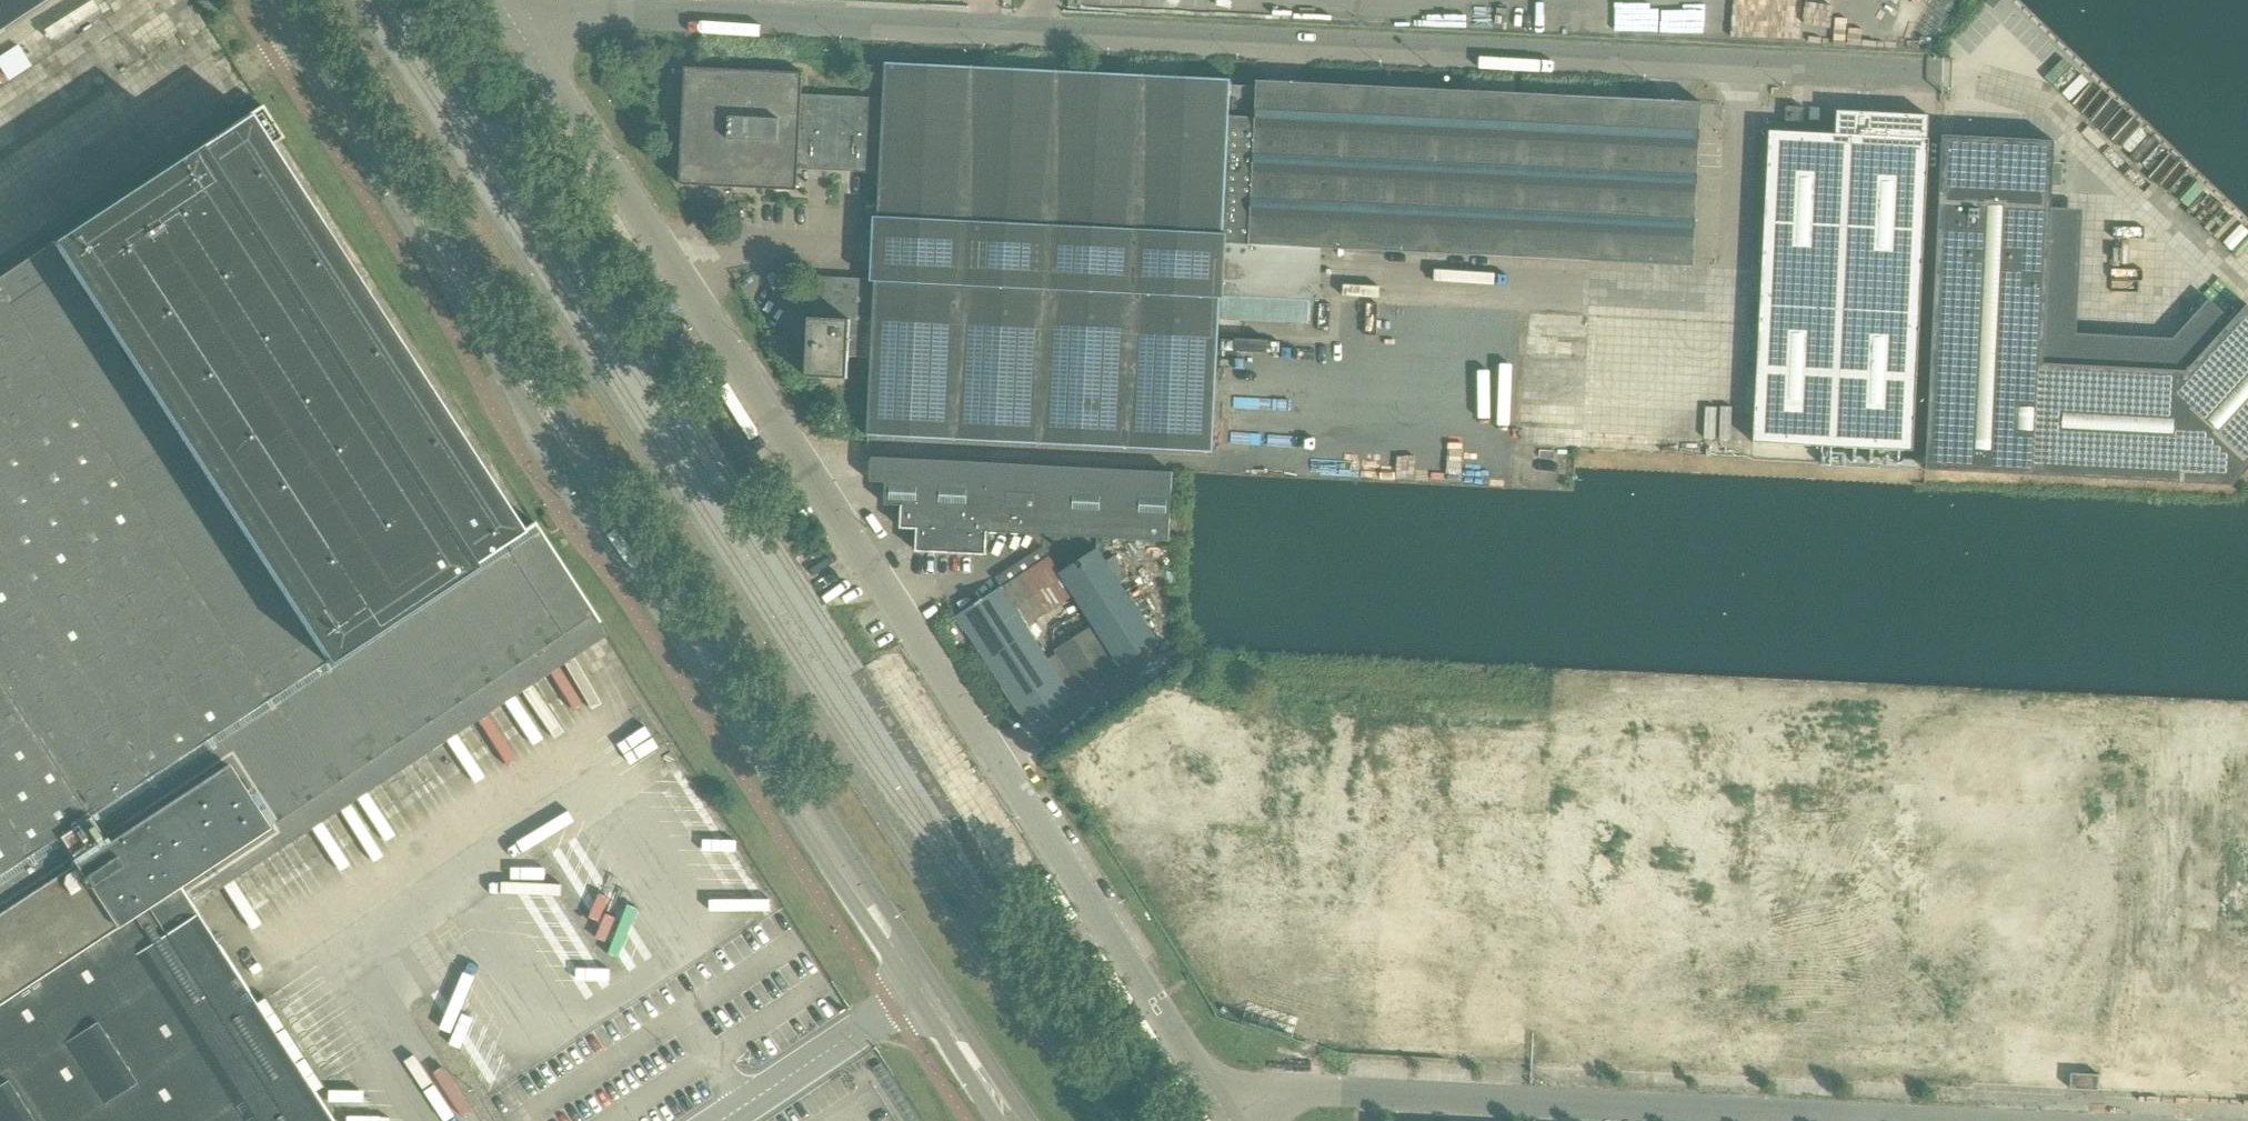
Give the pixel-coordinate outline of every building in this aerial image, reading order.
[(14,20),(44,0),(0,0),(0,29),(14,20)] [(815,305),(819,309),(1219,327),(1220,296),(1319,301),(1322,248),(1693,267),(1699,155),(1702,155),(1702,143),(1700,143),(1702,102),(1256,80),(1256,86),(1231,85),(1231,79),(885,62),(883,102),(879,169),(874,279),(816,276),(815,305)] [(794,165),(879,169),(883,102),(802,98),(803,73),(686,67),(680,185),(797,190),(797,184),(793,184),(794,165)] [(179,884),(271,824),(563,633),(566,639),(579,630),(575,625),(593,613),(534,522),(514,536),(262,151),(282,138),(261,106),(0,276),(0,1120),(333,1120),(179,884)] [(1804,107),(1788,106),(1786,106),(1786,121),(1803,122),(1804,107)] [(1767,130),(1752,443),(1913,451),(1928,138),(1927,138),(1928,114),(1835,110),(1834,133),(1767,130)] [(2233,485),(2247,468),(2247,306),(2246,304),(2186,371),(2057,364),(2057,351),(2044,350),(2054,141),(1942,135),(1926,469),(2233,485)] [(1219,327),(819,309),(815,315),(815,318),(809,318),(806,377),(848,379),(849,357),(870,358),(867,436),(1213,452),(1219,327)] [(886,483),(885,505),(902,506),(901,528),(917,529),(916,551),(986,555),(987,532),(1169,541),(1173,472),(872,457),(871,482),(886,483)] [(1093,625),(1055,650),(1081,690),(1157,640),(1097,548),(1059,572),(1093,625)] [(976,604),(957,616),(1029,725),(1072,696),(1001,587),(982,600),(981,599),(975,603),(976,604)] [(2071,1073),(2070,1089),(2099,1090),(2100,1075),(2071,1073)]
